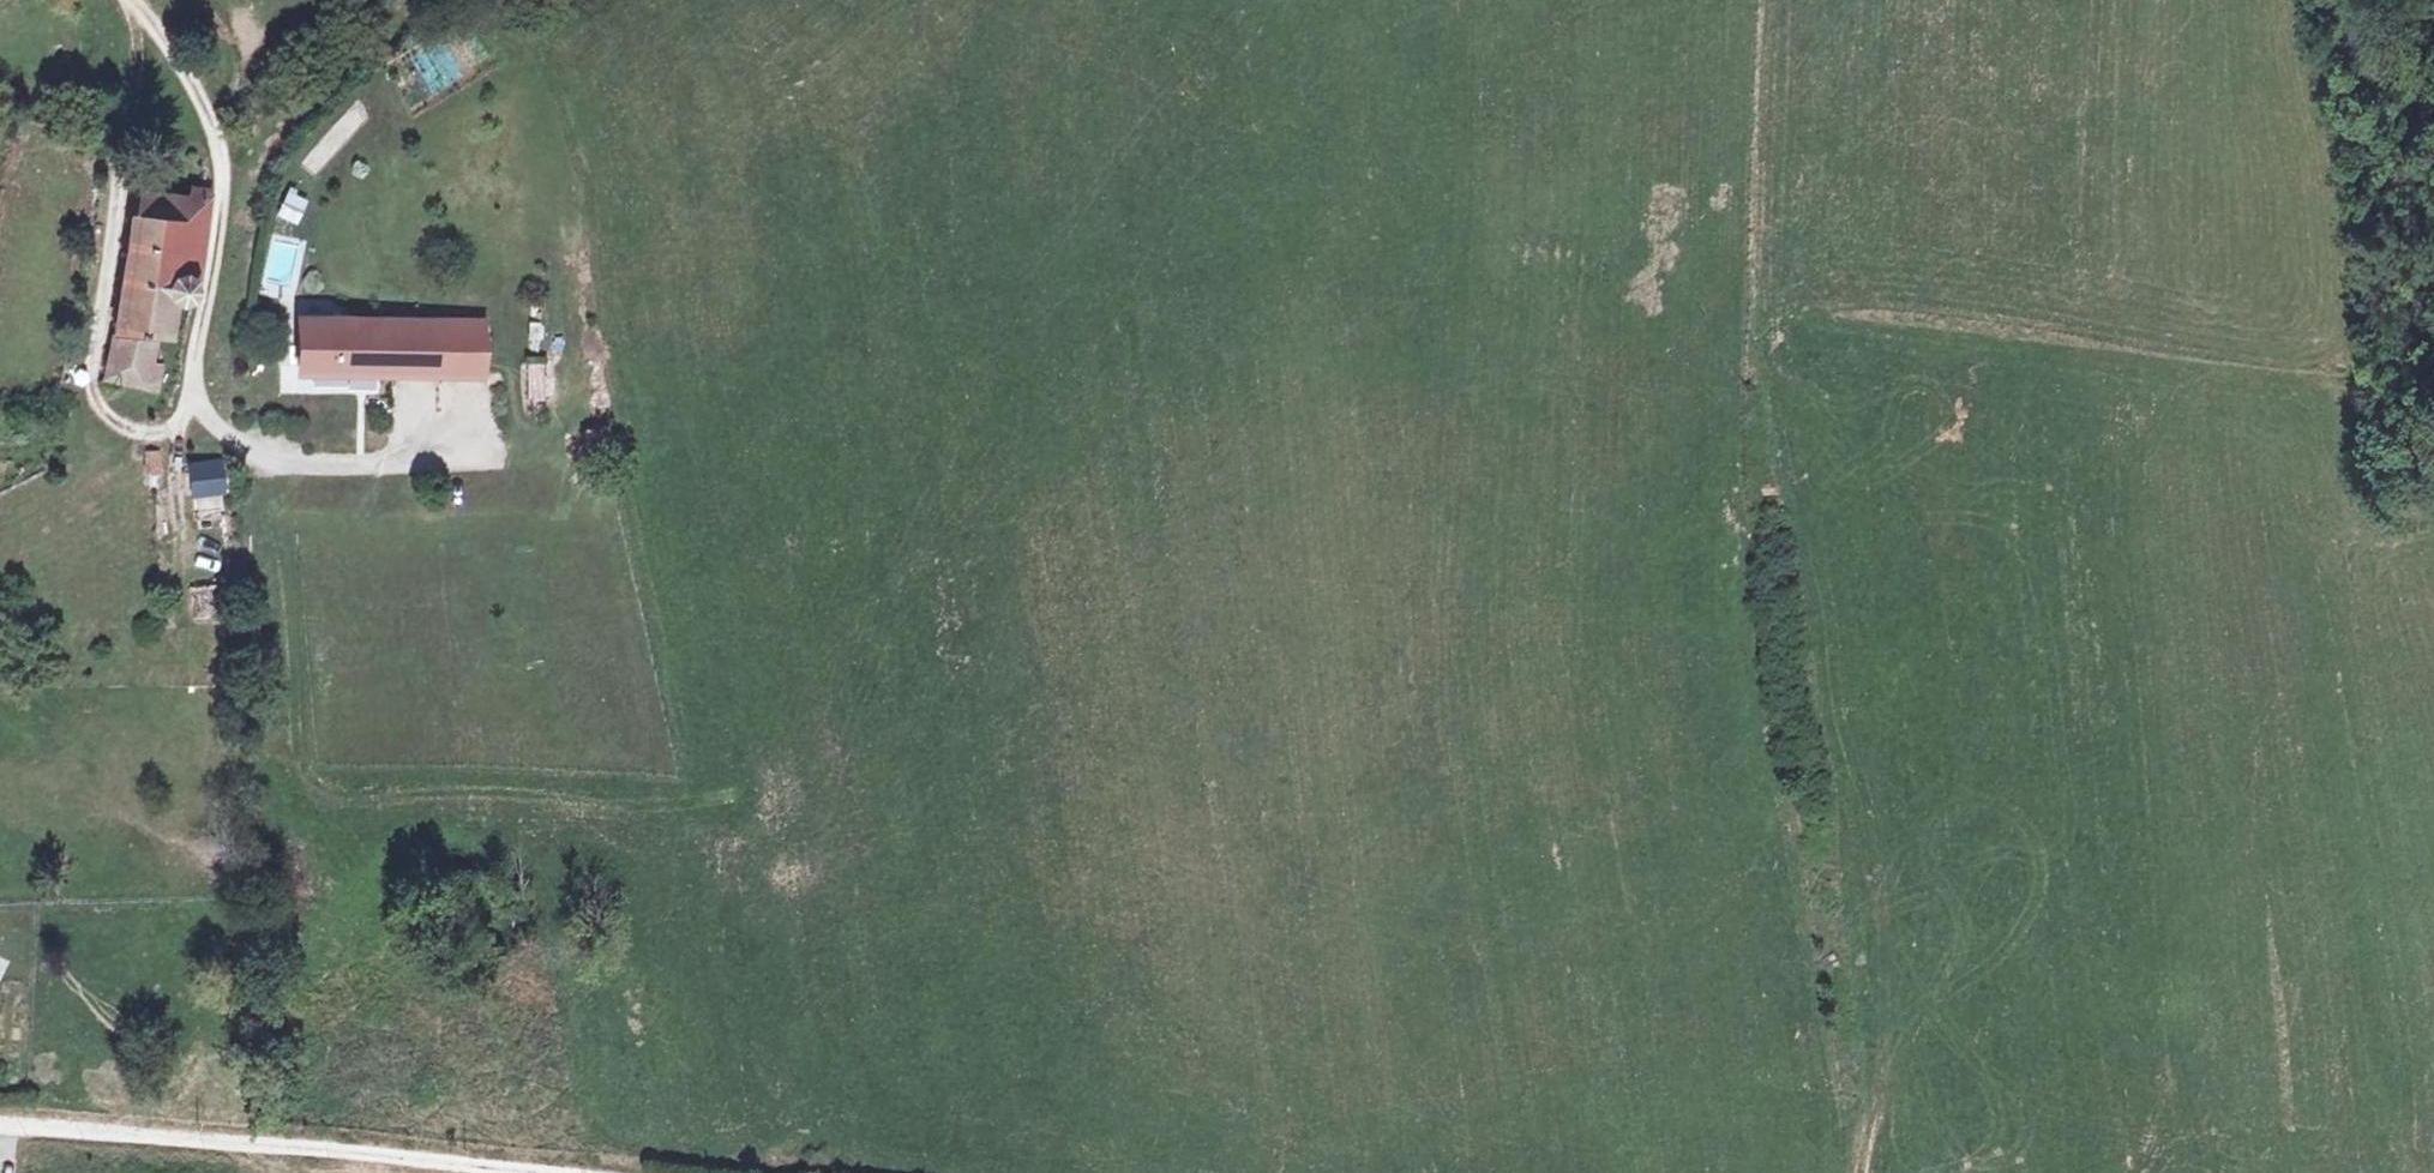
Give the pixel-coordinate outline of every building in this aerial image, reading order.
[(181,202),(204,204),(206,187),(183,187),(181,202)] [(298,229),(309,201),(288,192),(276,220),(298,229)] [(204,204),(181,202),(136,198),(127,249),(198,258),(204,204)] [(155,273),(196,278),(198,258),(127,249),(120,291),(151,295),(155,273)] [(155,273),(151,295),(150,305),(168,308),(192,313),(196,278),(155,273)] [(151,295),(120,291),(104,380),(157,394),(161,375),(145,371),(150,341),(163,342),(168,308),(150,305),(151,295)] [(485,324),(300,323),(302,381),(483,379),(485,324)] [(144,494),(160,494),(158,476),(155,455),(138,457),(144,494)] [(158,476),(160,494),(177,609),(234,598),(218,469),(158,476)]
